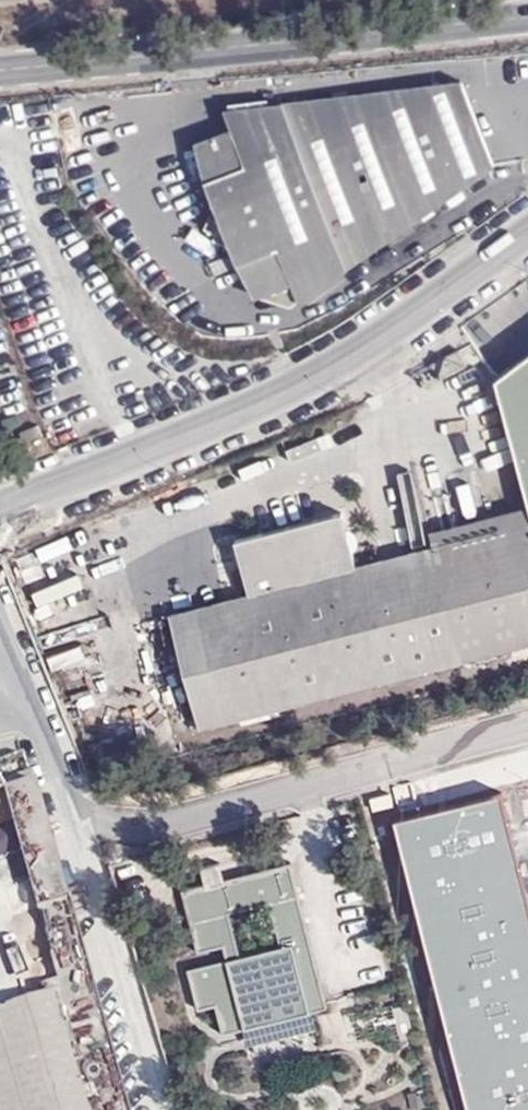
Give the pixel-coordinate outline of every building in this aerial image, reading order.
[(224,108),(231,126),(194,144),(211,208),(228,249),(251,295),(288,304),(492,161),(460,78),(224,108)] [(493,377),(527,515),(527,351),(493,377)] [(468,370),(460,356),(436,369),(443,381),(468,370)] [(25,439),(30,450),(47,443),(43,433),(25,439)] [(432,544),(358,562),(347,512),(238,539),(249,591),(172,611),(198,724),(527,640),(527,532),(522,510),(428,534),(432,544)] [(393,825),(466,1109),(527,1109),(527,916),(497,801),(393,825)] [(288,866),(180,892),(200,966),(185,972),(197,1012),(214,1008),(219,1034),(241,1031),(247,1049),(316,1034),(311,1016),(328,1011),(288,866)] [(58,983),(0,1004),(0,1109),(93,1109),(58,983)]
